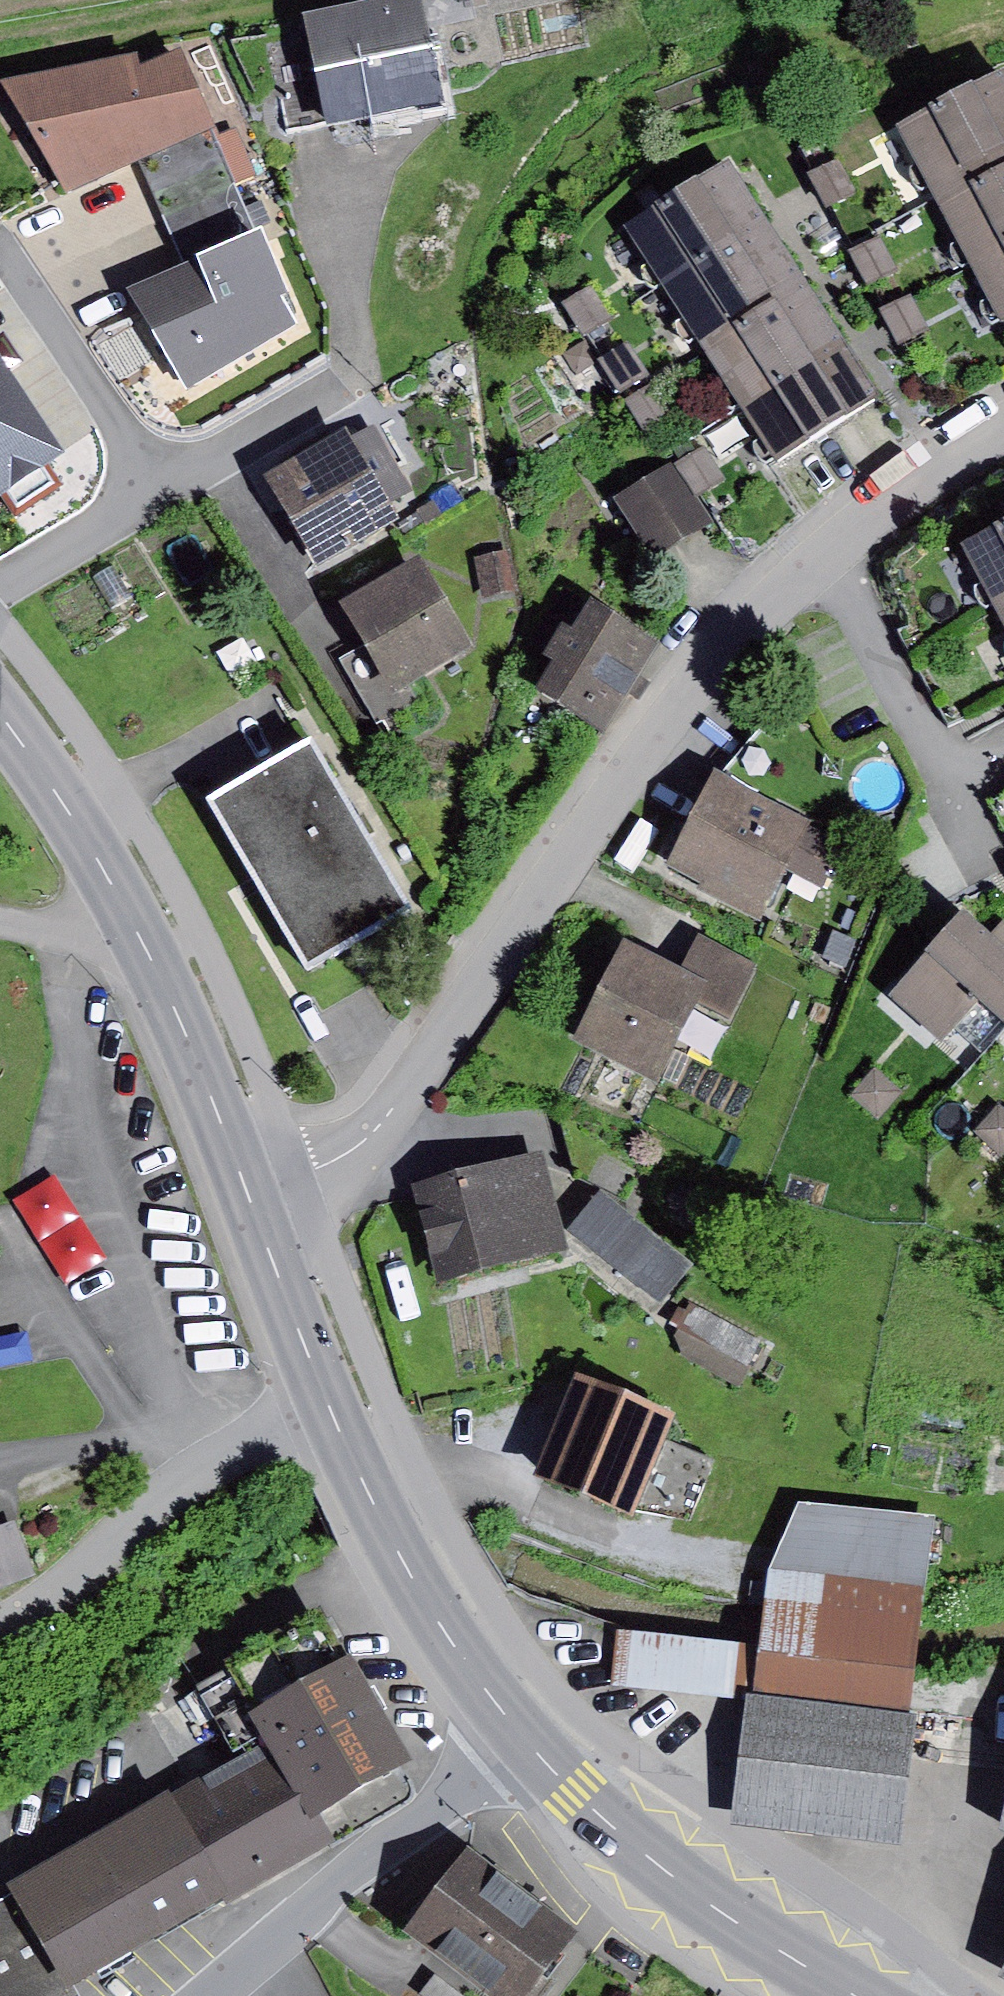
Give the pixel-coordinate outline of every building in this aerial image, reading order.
[(420,2),(303,27),(328,144),(445,119),(420,2)] [(0,98),(0,99),(67,203),(142,173),(213,141),(182,62),(137,81),(139,65),(0,98)] [(898,133),(933,202),(1003,166),(1003,82),(898,133)] [(187,276),(263,249),(213,141),(142,173),(187,276)] [(837,166),(807,183),(824,215),(855,198),(837,166)] [(933,202),(967,269),(1003,250),(1003,166),(933,202)] [(728,173),(625,239),(663,301),(768,236),(728,173)] [(803,290),(768,236),(663,301),(700,357),(803,290)] [(879,242),(847,259),(865,294),(897,276),(879,242)] [(287,307),(263,249),(187,276),(127,303),(189,405),(295,339),(279,311),(287,307)] [(967,269),(999,332),(1003,329),(1003,250),(967,269)] [(803,290),(700,357),(738,413),(839,347),(803,290)] [(591,292),(562,312),(584,344),(613,324),(591,292)] [(908,299),(876,315),(894,352),(927,336),(908,299)] [(839,347),(738,413),(778,473),(879,407),(839,347)] [(627,348),(597,366),(618,400),(648,382),(627,348)] [(0,369),(0,513),(7,508),(15,520),(59,491),(51,478),(66,468),(0,369)] [(654,389),(625,408),(645,440),(674,422),(654,389)] [(398,535),(346,444),(263,491),(316,582),(398,535)] [(703,453),(673,472),(695,505),(724,486),(703,453)] [(671,468),(614,505),(654,565),(711,527),(695,505),(673,472),(671,468)] [(960,557),(995,619),(1003,614),(1003,534),(960,557)] [(509,557),(472,565),(480,603),(517,595),(509,557)] [(472,659),(420,572),(341,619),(393,707),(472,659)] [(653,653),(592,619),(574,650),(559,641),(581,602),(561,591),(528,648),(542,656),(534,669),(547,676),(529,708),(599,748),(653,653)] [(995,619),(1003,636),(1003,614),(995,619)] [(409,922),(313,757),(210,816),(306,982),(409,922)] [(846,845),(713,777),(660,880),(760,930),(788,876),(821,893),(846,845)] [(1003,1036),(1003,966),(960,927),(889,1007),(941,1053),(978,1013),(1003,1036)] [(681,983),(626,957),(578,1055),(662,1096),(701,1017),(730,1030),(758,972),(700,944),(681,983)] [(875,1074),(852,1099),(877,1122),(900,1096),(875,1074)] [(975,1134),(1000,1157),(1003,1153),(1003,1114),(998,1109),(975,1134)] [(536,1165),(417,1199),(440,1281),(560,1247),(536,1165)] [(66,1282),(106,1258),(55,1174),(15,1198),(66,1282)] [(599,1201),(570,1240),(661,1309),(691,1270),(599,1201)] [(761,1344),(690,1305),(676,1331),(747,1370),(761,1344)] [(668,1422),(579,1385),(541,1471),(631,1511),(683,1521),(708,1462),(660,1442),(668,1422)] [(797,1502),(790,1573),(923,1587),(931,1516),(797,1502)] [(35,1590),(11,1528),(0,1534),(0,1601),(35,1590)] [(790,1573),(770,1571),(764,1621),(761,1647),(618,1631),(613,1681),(758,1697),(746,1806),(897,1823),(918,1637),(923,1587),(790,1573)] [(321,1604),(199,1679),(238,1742),(262,1728),(271,1741),(308,1802),(406,1742),(321,1604)] [(0,1896),(0,1995),(64,1995),(77,1988),(67,1971),(322,1825),(308,1802),(271,1741),(0,1896)] [(465,1839),(402,1917),(500,1995),(542,1995),(557,1978),(546,1969),(578,1930),(465,1839)] [(419,1994),(422,1995),(468,1995),(437,1971),(419,1994)]
